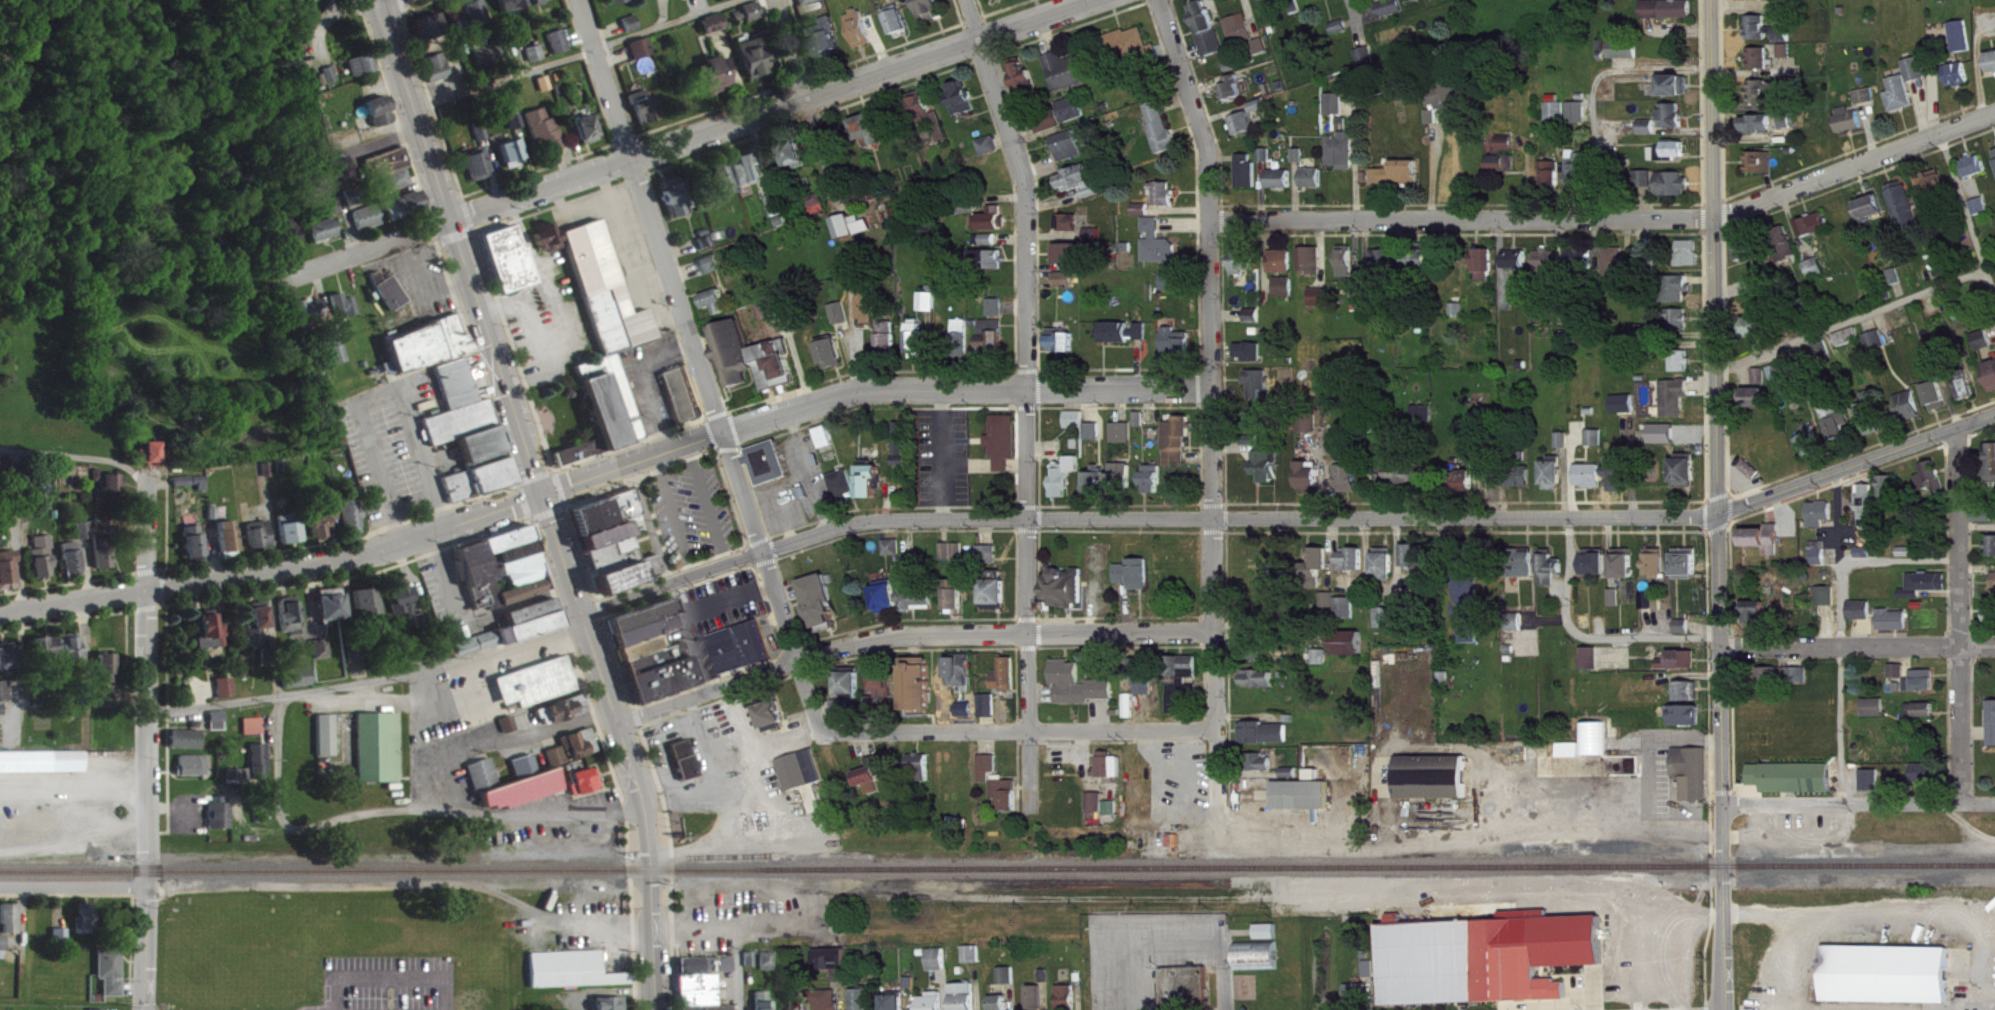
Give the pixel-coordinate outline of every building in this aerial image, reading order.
[(500,8),(524,1),(524,0),(498,0),(500,8)] [(610,14),(628,9),(625,0),(606,0),(610,14)] [(822,8),(819,0),(797,0),(802,15),(822,8)] [(939,0),(915,0),(928,32),(948,23),(939,0)] [(1292,11),(1301,8),(1299,0),(1288,0),(1292,11)] [(1379,8),(1381,14),(1404,7),(1402,0),(1377,0),(1379,8)] [(1380,10),(1383,25),(1407,21),(1404,6),(1380,10)] [(467,21),(457,25),(462,39),(489,29),(481,7),(464,13),(467,21)] [(1697,26),(1696,7),(1646,9),(1646,27),(1697,26)] [(1192,14),(1208,66),(1227,60),(1211,8),(1192,14)] [(764,25),(760,9),(744,14),(749,30),(764,25)] [(1225,16),(1231,33),(1237,31),(1240,40),(1254,35),(1248,16),(1242,18),(1239,11),(1225,16)] [(888,16),(894,43),(911,39),(905,12),(888,16)] [(865,17),(848,22),(859,57),(876,52),(865,17)] [(707,42),(726,36),(721,21),(702,28),(707,42)] [(419,46),(446,41),(442,22),(415,27),(419,46)] [(624,27),(628,41),(641,36),(637,22),(624,27)] [(1228,28),(1234,46),(1241,44),(1243,51),(1251,48),(1256,64),(1272,59),(1268,45),(1258,48),(1249,22),(1228,28)] [(821,65),(845,57),(834,23),(824,27),(826,33),(812,37),(821,65)] [(1770,48),(1771,38),(1769,38),(1770,24),(1751,24),(1750,47),(1770,48)] [(561,25),(546,31),(553,51),(568,46),(566,38),(561,25)] [(1957,61),(1974,59),(1971,29),(1955,30),(1957,61)] [(1129,37),(1107,43),(1116,71),(1150,60),(1151,63),(1155,63),(1147,34),(1130,39),(1129,37)] [(1264,34),(1268,47),(1256,51),(1255,46),(1251,47),(1250,41),(1255,39),(1254,37),(1258,36),(1264,34)] [(1778,50),(1793,50),(1794,35),(1778,35),(1778,50)] [(572,58),(566,37),(549,42),(555,63),(572,58)] [(524,45),(538,40),(542,54),(528,59),(524,45)] [(773,81),(762,45),(739,52),(750,87),(773,81)] [(654,63),(651,46),(632,50),(635,67),(654,63)] [(1640,66),(1640,48),(1613,49),(1613,67),(1640,66)] [(475,57),(480,74),(502,68),(498,51),(475,57)] [(528,56),(532,70),(546,67),(542,52),(528,56)] [(1794,65),(1793,52),(1781,52),(1782,66),(1794,65)] [(1363,75),(1378,72),(1375,55),(1359,58),(1363,75)] [(1771,77),(1771,56),(1751,56),(1751,77),(1771,77)] [(451,86),(443,59),(423,64),(431,91),(451,86)] [(1048,63),(1058,100),(1089,91),(1082,64),(1067,68),(1064,59),(1048,63)] [(348,68),(354,85),(376,79),(370,61),(348,68)] [(722,62),(698,71),(711,103),(735,93),(722,62)] [(1907,68),(1912,90),(1930,87),(1925,65),(1907,68)] [(1041,98),(1034,77),(1030,78),(1026,67),(1011,71),(1022,104),(1041,98)] [(1973,91),(1968,70),(1948,75),(1952,96),(1973,91)] [(338,89),(334,74),(324,77),(328,91),(338,89)] [(1661,83),(1661,104),(1692,104),(1693,84),(1661,83)] [(1892,87),(1895,100),(1889,102),(1894,121),(1917,115),(1908,83),(1892,87)] [(1223,90),(1230,109),(1247,103),(1241,84),(1223,90)] [(1770,112),(1770,103),(1806,102),(1805,86),(1782,86),(1782,89),(1754,90),(1754,112),(1770,112)] [(979,119),(973,97),(967,98),(965,89),(953,93),(956,102),(953,102),(960,124),(979,119)] [(1431,132),(1441,132),(1440,117),(1450,117),(1450,109),(1466,109),(1466,91),(1434,91),(1435,118),(1430,118),(1431,132)] [(1861,114),(1879,110),(1876,95),(1858,99),(1861,114)] [(651,116),(655,115),(652,98),(633,101),(640,132),(654,130),(651,116)] [(1347,101),(1329,102),(1329,123),(1347,123),(1347,101)] [(395,131),(388,104),(368,109),(375,136),(395,131)] [(1089,125),(1082,104),(1061,110),(1068,131),(1089,125)] [(1268,118),(1266,108),(1252,111),(1255,121),(1268,118)] [(1160,162),(1179,157),(1167,109),(1148,113),(1160,162)] [(1550,111),(1550,133),(1569,132),(1568,110),(1550,111)] [(1571,111),(1572,132),(1590,132),(1589,110),(1571,111)] [(1686,135),(1685,111),(1665,112),(1665,136),(1686,135)] [(1867,136),(1863,118),(1855,120),(1853,114),(1838,117),(1843,141),(1867,136)] [(527,121),(540,161),(565,153),(556,124),(549,127),(545,115),(527,121)] [(886,151),(876,119),(856,125),(866,157),(886,151)] [(1233,126),(1238,144),(1260,137),(1255,119),(1233,126)] [(513,138),(525,134),(520,120),(508,125),(513,138)] [(1799,136),(1800,121),(1784,120),(1783,135),(1799,136)] [(576,128),(585,154),(602,147),(593,122),(576,128)] [(1064,134),(1060,122),(1038,130),(1042,141),(1064,134)] [(1774,124),(1742,125),(1743,141),(1774,140),(1774,124)] [(1659,128),(1643,128),(1643,142),(1658,142),(1659,128)] [(931,132),(933,152),(948,150),(946,131),(931,132)] [(1085,163),(1077,138),(1054,145),(1062,170),(1085,163)] [(1331,144),(1331,173),(1341,173),(1341,178),(1356,177),(1356,139),(1343,139),(1343,144),(1331,144)] [(981,149),(987,164),(1003,159),(998,143),(981,149)] [(1503,159),(1518,159),(1518,143),(1503,143),(1503,159)] [(508,177),(527,171),(520,147),(501,153),(508,177)] [(784,153),(789,174),(807,170),(802,149),(784,153)] [(1688,167),(1689,150),(1669,149),(1669,155),(1659,155),(1659,166),(1688,167)] [(367,168),(374,187),(411,173),(404,154),(367,168)] [(1307,171),(1307,156),(1296,156),(1297,171),(1307,171)] [(1263,170),(1275,170),(1274,157),(1262,157),(1263,170)] [(464,164),(472,190),(492,184),(484,158),(464,164)] [(1592,159),(1571,159),(1572,198),(1593,198),(1592,159)] [(1776,160),(1751,160),(1751,181),(1776,181),(1776,160)] [(742,172),(735,173),(740,196),(762,191),(755,161),(740,164),(742,172)] [(1260,195),(1259,170),(1256,170),(1255,162),(1240,162),(1241,196),(1260,195)] [(1520,163),(1493,164),(1494,179),(1520,178),(1520,163)] [(1990,180),(1984,163),(1965,169),(1971,186),(1990,180)] [(1422,168),(1397,169),(1397,177),(1375,177),(1375,192),(1422,192),(1422,168)] [(1565,170),(1546,169),(1545,193),(1564,193),(1565,170)] [(1102,203),(1093,171),(1068,178),(1070,182),(1061,184),(1065,197),(1076,194),(1077,199),(1084,196),(1087,207),(1102,203)] [(720,206),(738,201),(731,173),(713,177),(720,206)] [(1305,196),(1325,196),(1326,177),(1306,177),(1305,196)] [(1950,196),(1944,177),(1920,185),(1926,203),(1950,196)] [(411,194),(407,178),(382,183),(386,200),(411,194)] [(1294,196),(1294,178),(1271,178),(1271,196),(1294,196)] [(1691,204),(1691,181),(1659,180),(1659,179),(1640,179),(1640,200),(1661,200),(1661,204),(1691,204)] [(689,223),(685,186),(665,189),(668,225),(689,223)] [(1890,194),(1904,241),(1924,235),(1910,188),(1890,194)] [(1176,190),(1153,191),(1153,204),(1158,204),(1158,214),(1177,214),(1176,190)] [(345,198),(348,215),(362,213),(358,195),(345,198)] [(426,217),(419,197),(382,210),(389,229),(426,217)] [(789,222),(782,202),(770,206),(776,226),(789,222)] [(810,205),(814,223),(829,219),(826,202),(810,205)] [(1865,227),(1889,223),(1885,203),(1861,208),(1865,227)] [(342,220),(338,204),(324,208),(328,223),(342,220)] [(1978,224),(1992,219),(1987,205),(1973,210),(1978,224)] [(1137,223),(1152,223),(1152,212),(1137,211),(1137,223)] [(384,231),(378,213),(354,220),(360,239),(384,231)] [(1004,238),(1004,213),(992,213),(992,222),(977,222),(977,238),(1004,238)] [(1808,247),(1835,236),(1828,219),(1801,230),(1808,247)] [(864,229),(861,221),(836,228),(842,248),(875,238),(872,227),(864,229)] [(1081,240),(1081,223),(1062,223),(1062,240),(1081,240)] [(1147,271),(1179,271),(1178,247),(1163,247),(1162,225),(1146,225),(1147,271)] [(310,232),(314,250),(338,245),(334,226),(310,232)] [(543,262),(566,253),(556,227),(538,235),(540,240),(535,242),(543,262)] [(632,323),(604,227),(565,239),(602,363),(659,346),(651,317),(632,323)] [(535,292),(517,232),(483,243),(500,303),(535,292)] [(1103,236),(1087,236),(1088,247),(1103,247),(1103,236)] [(998,252),(998,242),(981,242),(981,252),(998,252)] [(703,259),(717,256),(715,243),(700,246),(703,259)] [(1778,249),(1786,285),(1802,281),(1793,245),(1778,249)] [(1702,274),(1702,248),(1682,248),(1682,273),(1702,274)] [(1741,270),(1759,265),(1754,248),(1736,253),(1741,270)] [(1081,272),(1080,251),(1058,251),(1059,272),(1081,272)] [(1356,285),(1356,254),(1342,254),(1343,285),(1356,285)] [(1303,282),(1324,281),(1323,255),(1302,255),(1303,282)] [(1607,285),(1630,285),(1630,276),(1637,276),(1637,261),(1627,261),(1627,256),(1607,255),(1607,285)] [(1236,283),(1249,282),(1249,278),(1258,278),(1257,256),(1236,256),(1236,283)] [(1480,290),(1495,289),(1495,257),(1479,257),(1480,290)] [(1603,280),(1603,257),(1573,257),(1573,280),(1603,280)] [(977,259),(977,271),(993,270),(993,277),(1005,277),(1004,258),(977,259)] [(1274,281),(1295,281),(1294,258),(1273,259),(1274,281)] [(1397,258),(1375,258),(1374,284),(1396,284),(1397,258)] [(1402,259),(1402,276),(1433,276),(1432,258),(1402,259)] [(1539,258),(1539,278),(1562,278),(1562,258),(1539,258)] [(1509,277),(1531,276),(1530,259),(1508,259),(1509,277)] [(724,278),(719,262),(701,268),(706,284),(724,278)] [(1905,290),(1901,276),(1890,279),(1895,293),(1905,290)] [(394,283),(383,288),(379,279),(372,283),(390,320),(407,311),(394,283)] [(1761,300),(1774,296),(1769,279),(1756,283),(1761,300)] [(1057,294),(1075,294),(1075,280),(1057,280),(1057,294)] [(1164,299),(1182,299),(1182,281),(1165,281),(1164,299)] [(1697,300),(1696,291),(1692,291),(1691,283),(1668,283),(1669,311),(1689,310),(1688,300),(1697,300)] [(1296,305),(1296,286),(1279,285),(1279,305),(1296,305)] [(1364,300),(1364,287),(1352,287),(1352,301),(1364,300)] [(862,330),(878,330),(877,292),(861,292),(862,330)] [(1330,296),(1313,297),(1313,314),(1330,314),(1330,296)] [(717,323),(731,320),(725,297),(705,302),(709,317),(716,315),(717,323)] [(921,319),(938,319),(938,301),(922,300),(921,319)] [(347,320),(348,325),(359,323),(355,304),(346,306),(344,301),(333,303),(337,323),(347,320)] [(301,331),(326,323),(321,305),(296,312),(301,331)] [(1005,307),(990,307),(990,324),(1005,324),(1005,307)] [(837,333),(852,331),(849,310),(834,312),(837,333)] [(1467,324),(1466,311),(1453,312),(1453,324),(1467,324)] [(1262,317),(1248,317),(1248,331),(1263,331),(1262,317)] [(1691,339),(1691,317),(1671,317),(1670,338),(1691,339)] [(388,344),(397,380),(472,361),(463,324),(388,344)] [(1767,325),(1748,326),(1749,346),(1768,345),(1767,325)] [(713,336),(719,357),(715,358),(719,368),(723,367),(732,397),(753,391),(750,380),(758,377),(743,327),(713,336)] [(927,339),(924,339),(924,328),(912,328),(913,366),(928,366),(927,339)] [(971,328),(955,328),(956,359),(971,359),(971,328)] [(982,328),(983,360),(1006,360),(1005,328),(982,328)] [(883,359),(899,359),(898,329),(882,330),(883,359)] [(1103,350),(1131,351),(1131,331),(1104,330),(1103,350)] [(1149,331),(1135,331),(1135,348),(1149,348),(1149,331)] [(1168,367),(1194,367),(1193,340),(1179,340),(1179,335),(1167,336),(1168,367)] [(1837,341),(1840,354),(1864,349),(1861,336),(1837,341)] [(1990,337),(1974,344),(1981,361),(1994,355),(1994,348),(1990,337)] [(1866,344),(1872,360),(1889,355),(1884,338),(1866,344)] [(847,373),(841,345),(821,350),(827,378),(847,373)] [(766,400),(800,390),(788,347),(754,356),(766,400)] [(349,369),(344,348),(329,352),(335,373),(349,369)] [(1814,353),(1820,372),(1835,368),(1829,348),(1814,353)] [(1264,368),(1264,351),(1238,351),(1239,369),(1264,368)] [(637,426),(618,361),(579,373),(604,459),(645,446),(639,425),(637,426)] [(1693,380),(1692,362),(1673,362),(1674,380),(1693,380)] [(515,493),(490,406),(478,409),(465,366),(436,375),(449,420),(424,427),(432,454),(459,446),(468,479),(444,486),(451,511),(515,493)] [(1793,386),(1788,370),(1773,375),(1778,391),(1793,386)] [(1986,373),(1994,400),(1994,370),(1986,373)] [(663,381),(679,434),(705,426),(689,373),(663,381)] [(1769,376),(1757,377),(1758,393),(1769,393),(1769,376)] [(1270,378),(1250,379),(1251,407),(1265,406),(1265,398),(1271,398),(1270,378)] [(1926,388),(1933,419),(1950,415),(1943,384),(1926,388)] [(1963,409),(1979,405),(1974,386),(1958,390),(1963,409)] [(1664,388),(1665,422),(1684,422),(1684,405),(1691,405),(1691,388),(1664,388)] [(1770,415),(1771,396),(1746,395),(1746,415),(1770,415)] [(1899,403),(1906,431),(1925,426),(1918,398),(1899,403)] [(1615,404),(1616,422),(1637,421),(1637,403),(1615,404)] [(1847,433),(1853,431),(1847,410),(1824,417),(1835,450),(1851,446),(1847,433)] [(1417,439),(1437,437),(1435,413),(1415,415),(1417,439)] [(1868,444),(1885,440),(1879,413),(1862,417),(1868,444)] [(1085,419),(1068,420),(1068,437),(1085,436),(1085,419)] [(1136,435),(1145,435),(1145,420),(1136,420),(1136,435)] [(1018,424),(994,424),(993,444),(988,444),(988,456),(994,457),(993,468),(998,468),(998,480),(1012,480),(1012,468),(1017,468),(1018,424)] [(1167,475),(1189,475),(1189,445),(1193,445),(1194,424),(1180,424),(1180,430),(1168,430),(1167,475)] [(1320,440),(1320,424),(1302,425),(1303,441),(1320,440)] [(897,473),(911,473),(910,430),(896,431),(897,473)] [(1102,431),(1087,431),(1087,448),(1102,449),(1102,431)] [(1134,450),(1134,431),(1113,431),(1114,450),(1134,450)] [(836,453),(829,433),(817,437),(823,457),(836,453)] [(1809,436),(1810,444),(1801,446),(1804,465),(1827,460),(1821,434),(1809,436)] [(1605,454),(1605,438),(1590,438),(1590,454),(1605,454)] [(1334,465),(1345,465),(1345,439),(1334,439),(1334,465)] [(1560,456),(1572,456),(1571,440),(1559,441),(1560,456)] [(1262,444),(1249,443),(1249,451),(1261,452),(1262,444)] [(601,446),(554,461),(558,475),(605,460),(601,446)] [(761,495),(793,485),(781,448),(749,457),(761,495)] [(147,450),(147,457),(140,457),(140,469),(148,469),(149,476),(162,475),(162,450),(147,450)] [(1614,500),(1630,500),(1629,457),(1619,457),(1619,463),(1610,464),(1610,487),(1613,487),(1614,500)] [(1264,490),(1281,490),(1280,459),(1257,460),(1258,483),(1264,482),(1264,490)] [(10,482),(10,463),(0,463),(0,482),(10,482)] [(1081,464),(1068,465),(1068,471),(1054,471),(1054,506),(1071,506),(1070,480),(1081,480),(1081,464)] [(1546,469),(1547,498),(1567,497),(1565,464),(1553,465),(1554,469),(1546,469)] [(1700,466),(1677,467),(1677,495),(1700,495),(1700,466)] [(1764,479),(1749,467),(1742,474),(1757,487),(1764,479)] [(1949,499),(1939,468),(1924,473),(1927,481),(1918,484),(1923,501),(1934,497),(1936,503),(1949,499)] [(880,506),(880,486),(884,486),(884,474),(875,474),(875,469),(863,469),(863,507),(880,506)] [(1321,500),(1322,471),(1302,470),(1301,500),(1321,500)] [(1111,497),(1133,497),(1133,472),(1112,472),(1111,497)] [(1393,472),(1392,492),(1425,493),(1425,473),(1393,472)] [(1579,495),(1605,495),(1604,472),(1579,473),(1579,495)] [(1362,473),(1341,473),(1341,500),(1361,501),(1362,473)] [(1164,475),(1145,474),(1145,501),(1164,501),(1164,475)] [(121,482),(104,482),(104,477),(96,476),(95,489),(106,490),(105,499),(120,500),(121,482)] [(840,507),(858,501),(851,477),(832,483),(840,507)] [(1479,478),(1460,478),(1460,502),(1479,503),(1479,478)] [(1086,480),(1086,501),(1105,502),(1105,480),(1086,480)] [(1898,483),(1883,484),(1884,504),(1899,504),(1898,483)] [(207,484),(176,485),(176,495),(199,494),(199,499),(208,498),(207,484)] [(1875,520),(1879,519),(1878,492),(1861,493),(1862,535),(1875,534),(1875,520)] [(572,517),(585,560),(599,555),(601,561),(589,565),(592,577),(613,570),(608,554),(613,553),(616,564),(628,561),(630,565),(632,565),(633,570),(640,568),(630,533),(646,528),(636,497),(572,517)] [(344,508),(345,542),(363,541),(361,507),(344,508)] [(1826,536),(1826,529),(1835,529),(1836,510),(1812,510),(1811,536),(1826,536)] [(329,529),(338,528),(338,511),(322,512),(323,524),(313,524),(313,546),(329,546),(329,529)] [(226,515),(209,515),(210,528),(226,527),(226,515)] [(111,535),(111,520),(97,521),(97,536),(111,535)] [(283,552),(303,549),(298,520),(278,524),(283,552)] [(217,530),(222,561),(239,558),(234,528),(217,530)] [(79,547),(94,546),(92,529),(78,531),(79,547)] [(248,531),(250,556),(272,554),(270,530),(248,531)] [(1782,532),(1771,532),(1771,537),(1748,537),(1748,556),(1773,556),(1773,564),(1782,564),(1782,532)] [(189,566),(205,563),(201,533),(184,535),(189,566)] [(458,553),(474,618),(490,614),(490,616),(550,601),(534,535),(458,553)] [(94,543),(99,578),(114,575),(108,540),(94,543)] [(34,545),(36,557),(31,558),(36,586),(52,584),(50,575),(56,574),(51,542),(34,545)] [(902,563),(902,547),(885,548),(886,564),(902,563)] [(62,552),(67,582),(84,580),(79,549),(62,552)] [(1827,550),(1813,549),(1812,570),(1827,570),(1827,550)] [(943,552),(944,568),(966,567),(965,551),(943,552)] [(1406,553),(1407,582),(1422,581),(1421,552),(1406,553)] [(1331,556),(1312,556),(1311,577),(1330,578),(1331,556)] [(1366,556),(1352,556),(1352,561),(1343,561),(1343,579),(1365,579),(1366,556)] [(1395,582),(1396,556),(1377,556),(1377,582),(1395,582)] [(1649,586),(1668,585),(1667,556),(1649,557),(1649,586)] [(1678,557),(1678,586),(1700,586),(1700,556),(1678,557)] [(1538,587),(1537,557),(1510,558),(1511,601),(1523,601),(1523,588),(1538,587)] [(1557,582),(1566,582),(1566,570),(1557,570),(1557,557),(1542,558),(1543,594),(1557,593),(1557,582)] [(1637,587),(1636,557),(1616,558),(1616,587),(1637,587)] [(20,597),(16,558),(0,560),(0,599),(20,597)] [(1609,558),(1587,558),(1587,583),(1609,583),(1609,558)] [(1119,591),(1133,591),(1133,598),(1152,598),(1151,566),(1132,567),(1132,572),(1118,572),(1119,591)] [(1085,577),(1076,577),(1076,578),(1055,578),(1055,584),(1047,584),(1047,619),(1057,619),(1057,615),(1078,615),(1078,611),(1085,611),(1085,577)] [(1902,607),(1923,606),(1923,599),(1949,598),(1949,581),(1911,582),(1911,597),(1902,598),(1902,607)] [(817,641),(842,635),(829,582),(804,588),(817,641)] [(408,621),(412,634),(427,631),(425,619),(415,621),(406,586),(389,590),(397,623),(408,621)] [(949,618),(966,618),(967,588),(950,587),(949,618)] [(881,620),(903,616),(898,588),(876,593),(881,620)] [(1010,618),(1009,588),(987,588),(988,618),(1010,618)] [(1479,589),(1457,589),(1457,627),(1469,627),(1469,634),(1462,634),(1462,651),(1479,651),(1479,630),(1490,630),(1490,608),(1479,608),(1479,589)] [(1819,614),(1837,613),(1837,594),(1818,595),(1819,614)] [(321,629),(346,626),(343,596),(317,599),(321,629)] [(353,598),(356,624),(379,622),(377,596),(353,598)] [(1612,614),(1622,614),(1622,597),(1612,597),(1612,614)] [(905,601),(905,618),(937,618),(937,601),(905,601)] [(1644,601),(1643,617),(1656,618),(1656,601),(1644,601)] [(1335,617),(1335,602),(1323,602),(1323,616),(1335,617)] [(303,637),(298,604),(279,607),(284,640),(303,637)] [(1355,605),(1337,606),(1338,627),(1356,627),(1355,605)] [(507,620),(511,634),(498,638),(502,653),(563,635),(555,606),(507,620)] [(610,626),(636,712),(699,693),(686,650),(669,654),(665,641),(683,635),(674,607),(610,626)] [(1749,609),(1749,632),(1769,632),(1769,609),(1749,609)] [(1873,609),(1851,610),(1851,628),(1873,628),(1873,609)] [(270,636),(268,612),(251,614),(253,633),(248,633),(250,655),(264,654),(262,637),(270,636)] [(1377,637),(1397,636),(1396,615),(1376,616),(1377,637)] [(1909,618),(1880,619),(1880,638),(1910,638),(1909,618)] [(200,657),(228,654),(225,631),(218,632),(217,620),(196,622),(200,657)] [(1581,637),(1592,636),(1592,623),(1581,623),(1581,637)] [(1678,642),(1692,642),(1692,628),(1678,628),(1678,642)] [(713,644),(725,683),(774,668),(762,629),(713,644)] [(454,651),(459,665),(500,653),(495,639),(454,651)] [(1363,640),(1334,639),(1334,663),(1363,664),(1363,640)] [(64,668),(86,667),(85,652),(81,652),(81,642),(64,642),(64,668)] [(59,645),(32,646),(33,666),(60,665),(59,645)] [(313,649),(314,667),(330,666),(329,648),(313,649)] [(350,654),(350,668),(366,667),(366,654),(350,654)] [(18,676),(17,655),(0,656),(0,677),(18,676)] [(1583,678),(1601,677),(1600,655),(1582,656),(1583,678)] [(1313,672),(1327,673),(1327,658),(1314,657),(1313,672)] [(1698,658),(1672,659),(1672,667),(1661,668),(1661,677),(1698,676),(1698,658)] [(116,691),(117,661),(100,661),(100,691),(116,691)] [(495,685),(504,713),(518,709),(520,716),(577,698),(567,664),(495,685)] [(1200,664),(1176,664),(1176,692),(1170,692),(1170,722),(1189,722),(1189,686),(1200,686),(1200,664)] [(933,666),(905,666),(906,719),(934,719),(933,666)] [(1017,699),(1018,666),(1003,666),(1003,679),(996,678),(996,699),(1017,699)] [(1060,712),(1093,712),(1093,708),(1115,708),(1115,690),(1082,690),(1082,671),(1073,671),(1073,667),(1055,667),(1055,693),(1060,693),(1060,712)] [(1908,672),(1892,673),(1892,687),(1908,686),(1908,672)] [(876,705),(895,705),(896,674),(877,674),(876,705)] [(313,693),(311,675),(284,678),(287,697),(313,693)] [(1780,675),(1763,677),(1766,697),(1782,694),(1780,675)] [(1810,676),(1791,676),(1791,691),(1810,691),(1810,676)] [(1275,679),(1246,678),(1245,695),(1275,696),(1275,679)] [(1908,699),(1937,699),(1937,678),(1914,678),(1914,687),(1907,687),(1908,699)] [(862,680),(839,680),(840,707),(863,706),(862,680)] [(1141,704),(1155,703),(1154,681),(1140,682),(1141,704)] [(218,687),(220,707),(237,705),(235,685),(218,687)] [(11,709),(9,689),(0,690),(0,710),(11,709)] [(1680,710),(1702,709),(1701,690),(1679,690),(1680,710)] [(114,716),(114,697),(96,697),(96,716),(114,716)] [(589,719),(583,701),(539,718),(545,735),(589,719)] [(983,725),(997,725),(997,702),(982,702),(983,725)] [(1136,726),(1135,702),(1126,702),(1126,726),(1136,726)] [(1865,725),(1888,725),(1887,707),(1865,707),(1865,725)] [(789,736),(783,709),(761,714),(767,741),(789,736)] [(976,724),(975,711),(961,711),(961,725),(976,724)] [(1937,711),(1910,712),(1910,727),(1938,725),(1937,711)] [(1676,714),(1676,734),(1703,734),(1703,714),(1676,714)] [(226,719),(211,720),(212,739),(227,738),(226,719)] [(359,791),(400,790),(399,721),(358,722),(359,791)] [(319,765),(336,764),(335,723),(318,723),(319,765)] [(518,738),(514,724),(500,728),(504,742),(518,738)] [(265,742),(264,726),(245,727),(246,743),(265,742)] [(1243,752),(1289,751),(1289,732),(1268,733),(1268,730),(1242,730),(1243,752)] [(563,745),(571,768),(599,759),(592,735),(563,745)] [(202,757),(202,738),(173,738),(172,757),(202,757)] [(671,754),(684,790),(702,783),(689,747),(671,754)] [(1583,766),(1582,751),(1561,751),(1561,766),(1583,766)] [(252,752),(253,777),(229,777),(229,789),(271,788),(270,752),(252,752)] [(567,768),(563,754),(546,758),(550,772),(567,768)] [(1711,809),(1710,756),(1676,756),(1677,788),(1687,787),(1688,809),(1711,809)] [(781,768),(791,800),(827,789),(817,757),(781,768)] [(84,780),(84,759),(0,760),(0,781),(84,780)] [(1122,785),(1122,765),(1113,765),(1113,759),(1099,760),(1100,776),(1094,777),(1095,785),(1122,785)] [(511,768),(517,785),(538,778),(533,762),(511,768)] [(209,763),(181,764),(182,784),(209,784),(209,763)] [(871,767),(873,774),(859,778),(864,796),(869,795),(871,804),(885,801),(881,785),(890,782),(884,763),(871,767)] [(932,763),(914,763),(915,789),(933,788),(932,763)] [(1274,778),(1274,763),(1251,763),(1251,779),(1274,778)] [(999,764),(981,764),(982,790),(993,790),(992,781),(999,780),(999,764)] [(1468,807),(1468,765),(1400,764),(1400,806),(1468,807)] [(467,773),(476,799),(500,791),(491,765),(467,773)] [(1833,772),(1751,773),(1752,794),(1766,793),(1766,801),(1834,800),(1833,772)] [(1940,772),(1917,772),(1917,791),(1940,790),(1940,772)] [(573,805),(602,796),(596,775),(572,782),(574,792),(570,793),(573,805)] [(507,817),(564,799),(557,777),(481,801),(486,819),(505,813),(507,817)] [(1864,799),(1882,799),(1882,778),(1864,778),(1864,799)] [(1020,789),(994,788),(994,807),(999,807),(999,818),(1019,819),(1020,789)] [(1331,789),(1277,789),(1276,817),(1331,817),(1331,789)] [(1104,820),(1104,801),(1089,801),(1089,820),(1104,820)] [(231,837),(231,805),(222,805),(222,811),(211,811),(211,837),(231,837)] [(1105,823),(1117,823),(1117,809),(1105,810),(1105,823)] [(22,912),(2,912),(1,933),(6,933),(6,942),(21,943),(22,912)] [(78,942),(93,942),(94,912),(79,912),(78,942)] [(1386,1009),(1484,1009),(1569,1007),(1569,990),(1560,990),(1559,987),(1542,987),(1542,975),(1607,973),(1606,924),(1552,925),(1552,918),(1504,920),(1504,929),(1384,932),(1386,1009)] [(1259,948),(1280,947),(1280,932),(1259,933),(1259,948)] [(69,951),(70,937),(55,937),(54,950),(69,951)] [(1281,978),(1281,950),(1239,950),(1240,978),(1281,978)] [(966,971),(982,971),(982,954),(965,954),(966,971)] [(1828,954),(1828,1009),(1864,1009),(1953,1009),(1954,956),(1828,954)] [(947,956),(930,957),(931,979),(948,978),(947,956)] [(818,958),(819,980),(849,979),(849,957),(818,958)] [(123,988),(123,958),(99,958),(99,987),(105,987),(105,1005),(124,1005),(124,988),(123,988)] [(533,996),(634,992),(633,981),(604,982),(603,959),(532,961),(533,996)] [(776,960),(763,961),(763,979),(776,978),(776,960)] [(734,965),(681,966),(681,981),(734,980),(734,965)] [(1376,969),(1366,969),(1366,986),(1376,986),(1376,969)] [(1017,975),(1001,976),(1002,993),(1017,992),(1017,975)] [(1163,1009),(1211,1009),(1210,975),(1166,976),(1167,992),(1162,992),(1163,1009)] [(681,983),(682,1009),(720,1009),(719,982),(681,983)] [(978,991),(956,992),(956,1009),(979,1009),(978,991)] [(1369,992),(1348,992),(1349,1009),(1369,1009),(1369,992)] [(1060,994),(1061,1009),(1079,1009),(1079,993),(1060,994)] [(1029,994),(1029,1009),(1046,1009),(1046,994),(1029,994)] [(854,998),(854,1009),(874,1009),(874,997),(854,998)] [(775,1009),(770,1009),(770,1000),(757,1000),(758,1009),(775,1009)] [(924,1002),(924,1009),(947,1009),(946,1001),(924,1002)] [(889,1002),(889,1009),(908,1009),(908,1002),(889,1002)]
